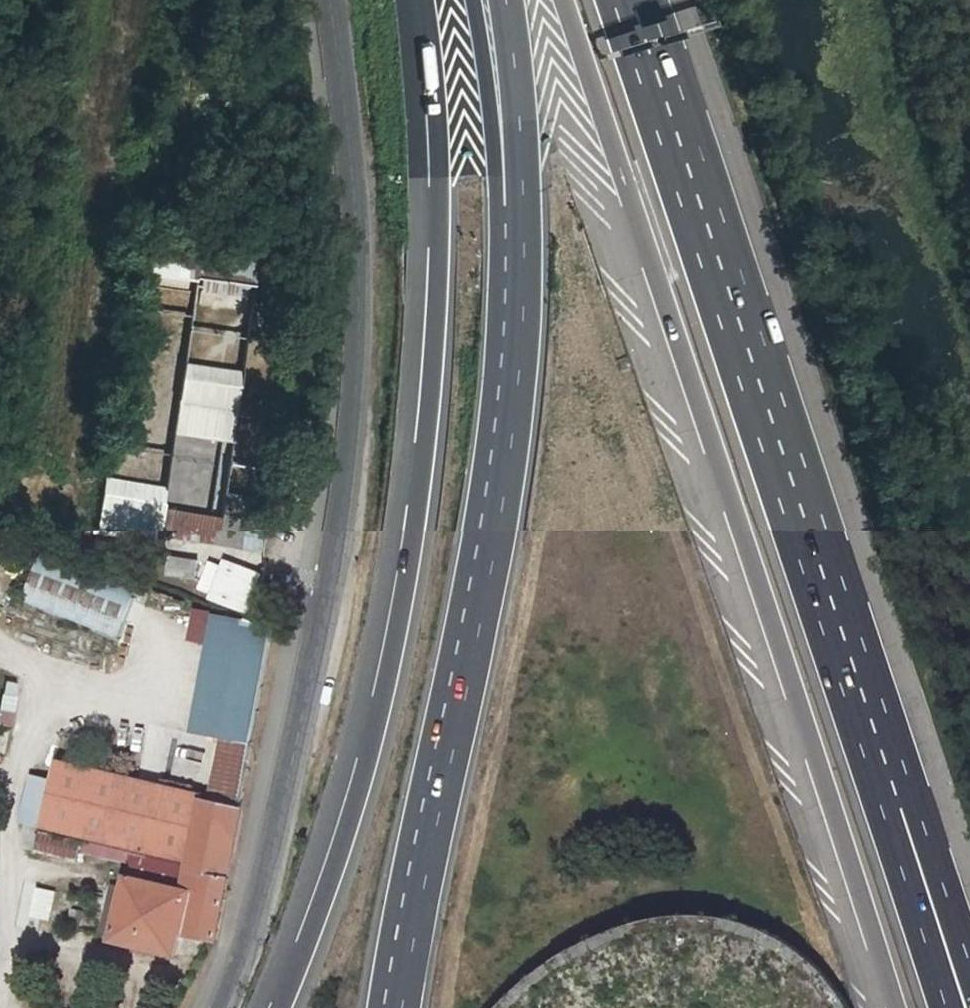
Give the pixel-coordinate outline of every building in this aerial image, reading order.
[(244,376),(185,367),(175,432),(234,441),(244,376)] [(234,441),(175,432),(165,491),(162,514),(220,524),(222,514),(234,441)] [(106,481),(98,531),(158,541),(159,532),(246,546),(250,518),(222,514),(220,524),(162,514),(165,491),(106,481)] [(223,563),(225,550),(201,545),(200,550),(198,560),(222,565),(223,563)] [(198,560),(200,550),(192,549),(190,559),(198,560)] [(42,552),(22,603),(120,640),(139,589),(42,552)] [(235,567),(223,563),(222,565),(212,597),(253,611),(257,599),(227,589),(235,567)] [(265,576),(235,567),(227,589),(257,599),(265,576)] [(241,619),(211,614),(191,733),(220,738),(209,800),(201,799),(202,795),(56,760),(40,828),(39,829),(92,841),(90,850),(130,859),(119,911),(100,906),(94,937),(175,955),(179,936),(215,942),(239,806),(251,744),(271,628),(241,619)] [(3,754),(12,682),(0,680),(0,754),(3,754)] [(51,779),(30,774),(19,823),(40,828),(51,779)] [(40,834),(35,852),(77,861),(81,843),(40,834)] [(57,892),(37,888),(31,917),(51,921),(57,892)]
